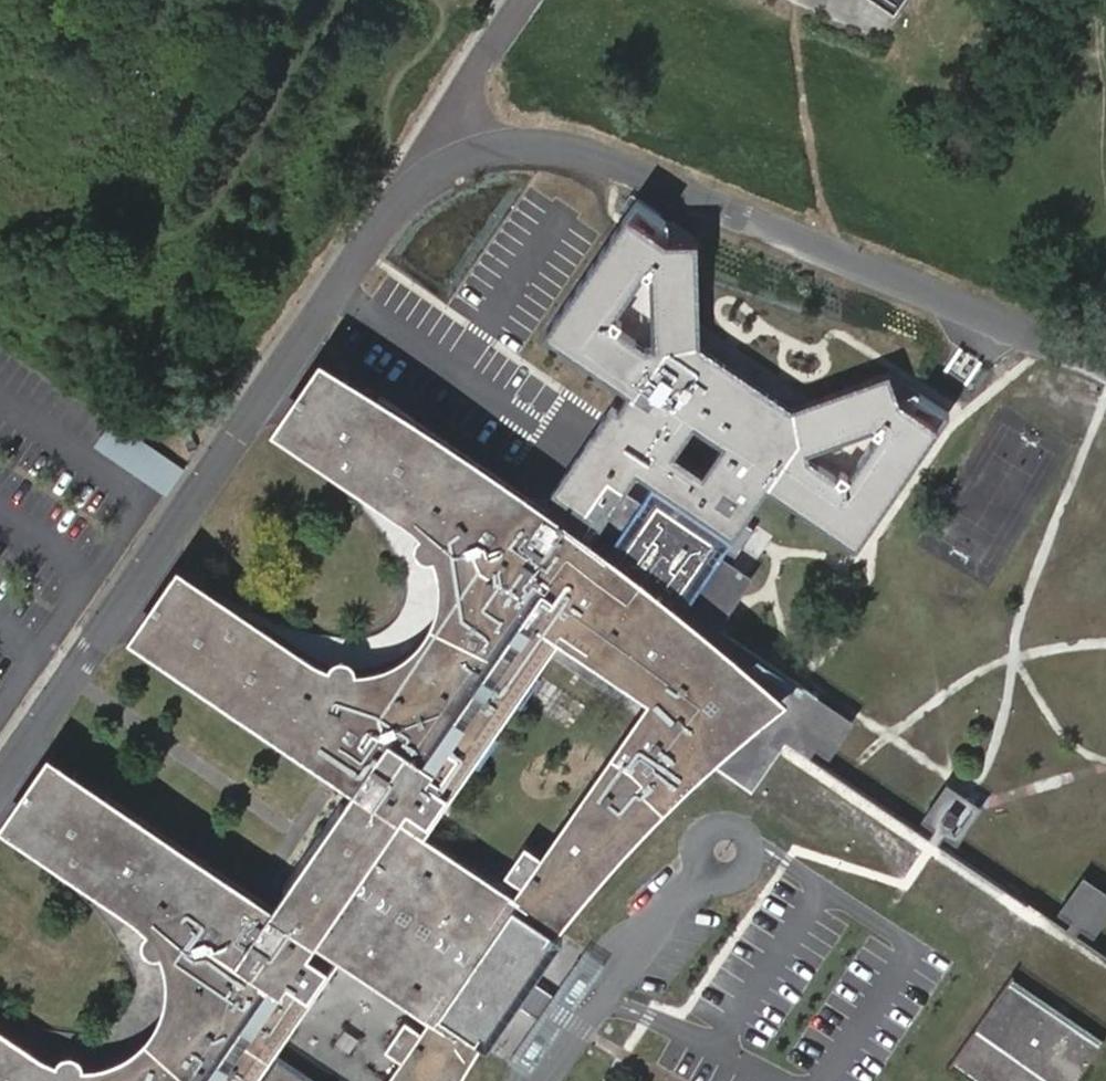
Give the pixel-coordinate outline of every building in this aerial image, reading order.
[(894,14),(903,0),(873,0),(894,14)] [(777,353),(765,348),(758,361),(771,368),(777,353)] [(0,1024),(0,1080),(459,1080),(477,1050),(508,1005),(526,1018),(539,1000),(543,994),(524,981),(566,921),(583,899),(601,878),(618,856),(638,836),(657,816),(677,796),(692,782),(711,765),(713,763),(726,754),(737,745),(750,736),(762,728),(774,721),(786,714),(791,711),(742,669),(691,624),(703,606),(741,554),(661,497),(614,563),(332,360),(282,432),(431,537),(442,560),(448,583),(444,614),(432,639),(412,659),(384,673),(360,676),(335,672),(186,567),(136,638),(357,794),(276,909),(54,753),(4,824),(153,929),(164,952),(170,975),(166,1006),(154,1031),(135,1051),(106,1065),(81,1068),(57,1064),(0,1024)] [(163,491),(180,464),(105,416),(88,443),(163,491)] [(970,1034),(959,1050),(954,1057),(983,1078),(981,1080),(1077,1080),(1102,1044),(1007,979),(975,1026),(970,1034)]
